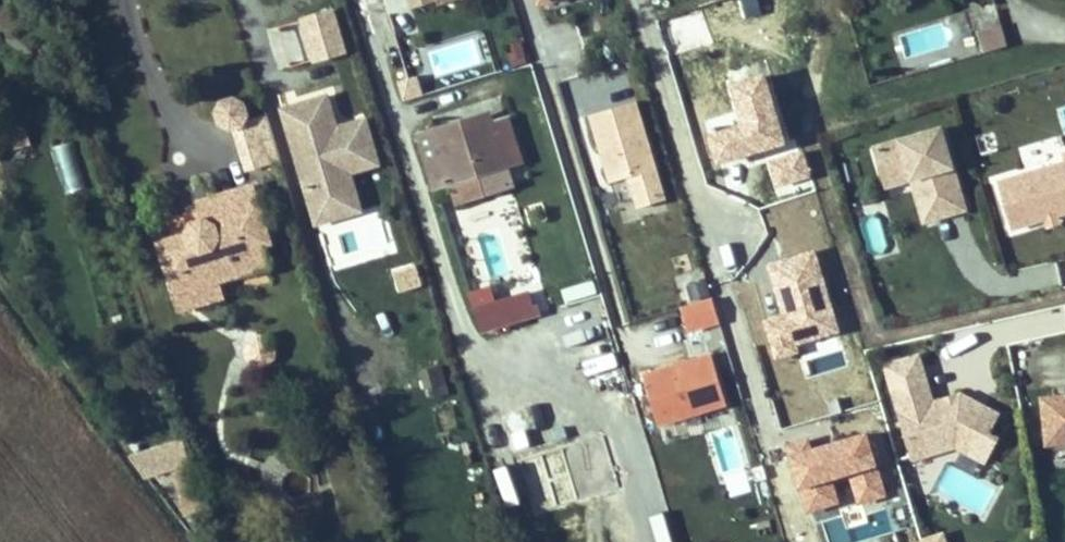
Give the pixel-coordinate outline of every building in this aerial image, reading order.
[(336,11),(281,22),(290,69),(345,59),(336,11)] [(604,11),(589,15),(592,25),(594,32),(609,28),(604,11)] [(576,29),(592,25),(589,15),(574,19),(576,29)] [(983,55),(1007,48),(1000,25),(977,32),(983,55)] [(510,67),(527,62),(521,42),(505,47),(510,67)] [(439,70),(469,62),(464,43),(434,51),(439,70)] [(402,102),(421,97),(416,77),(396,83),(402,102)] [(380,170),(368,119),(336,126),(330,96),(279,107),(307,231),(362,218),(353,176),(380,170)] [(269,116),(247,120),(243,99),(222,103),(235,174),(279,166),(269,116)] [(587,116),(607,188),(620,185),(629,218),(668,207),(638,102),(587,116)] [(420,136),(434,185),(504,164),(490,115),(420,136)] [(21,117),(6,121),(13,145),(28,141),(21,117)] [(932,219),(966,209),(942,127),(875,146),(883,175),(908,168),(919,173),(932,219)] [(73,144),(54,147),(64,194),(82,191),(73,144)] [(1057,214),(1064,212),(1064,153),(1060,154),(1064,167),(999,186),(1011,228),(1046,217),(1057,214)] [(924,221),(932,219),(919,173),(908,168),(883,175),(886,185),(912,179),(924,221)] [(258,185),(201,201),(207,220),(196,222),(187,235),(158,244),(167,270),(207,257),(217,263),(222,279),(271,263),(266,245),(259,223),(268,220),(258,185)] [(1057,214),(1046,217),(1048,227),(1060,224),(1057,214)] [(268,220),(259,223),(266,245),(276,242),(268,220)] [(217,263),(207,257),(167,270),(179,310),(227,295),(222,279),(217,263)] [(593,287),(568,295),(574,313),(599,305),(593,287)] [(531,290),(472,309),(481,337),(539,318),(531,290)] [(711,299),(678,310),(687,336),(720,325),(711,299)] [(573,337),(604,328),(599,313),(569,322),(573,337)] [(639,375),(657,431),(727,407),(709,352),(639,375)] [(920,355),(881,365),(910,470),(997,446),(983,397),(936,410),(920,355)] [(419,371),(427,403),(450,397),(442,365),(419,371)] [(1039,397),(1043,450),(1064,448),(1064,395),(1039,397)] [(575,468),(554,399),(502,415),(524,484),(545,478),(549,495),(560,491),(556,474),(575,468)] [(131,457),(140,483),(189,466),(179,440),(131,457)] [(183,515),(199,510),(188,469),(171,474),(183,515)] [(642,498),(656,541),(672,541),(656,493),(642,498)] [(921,541),(948,541),(946,533),(920,538),(921,541)]
